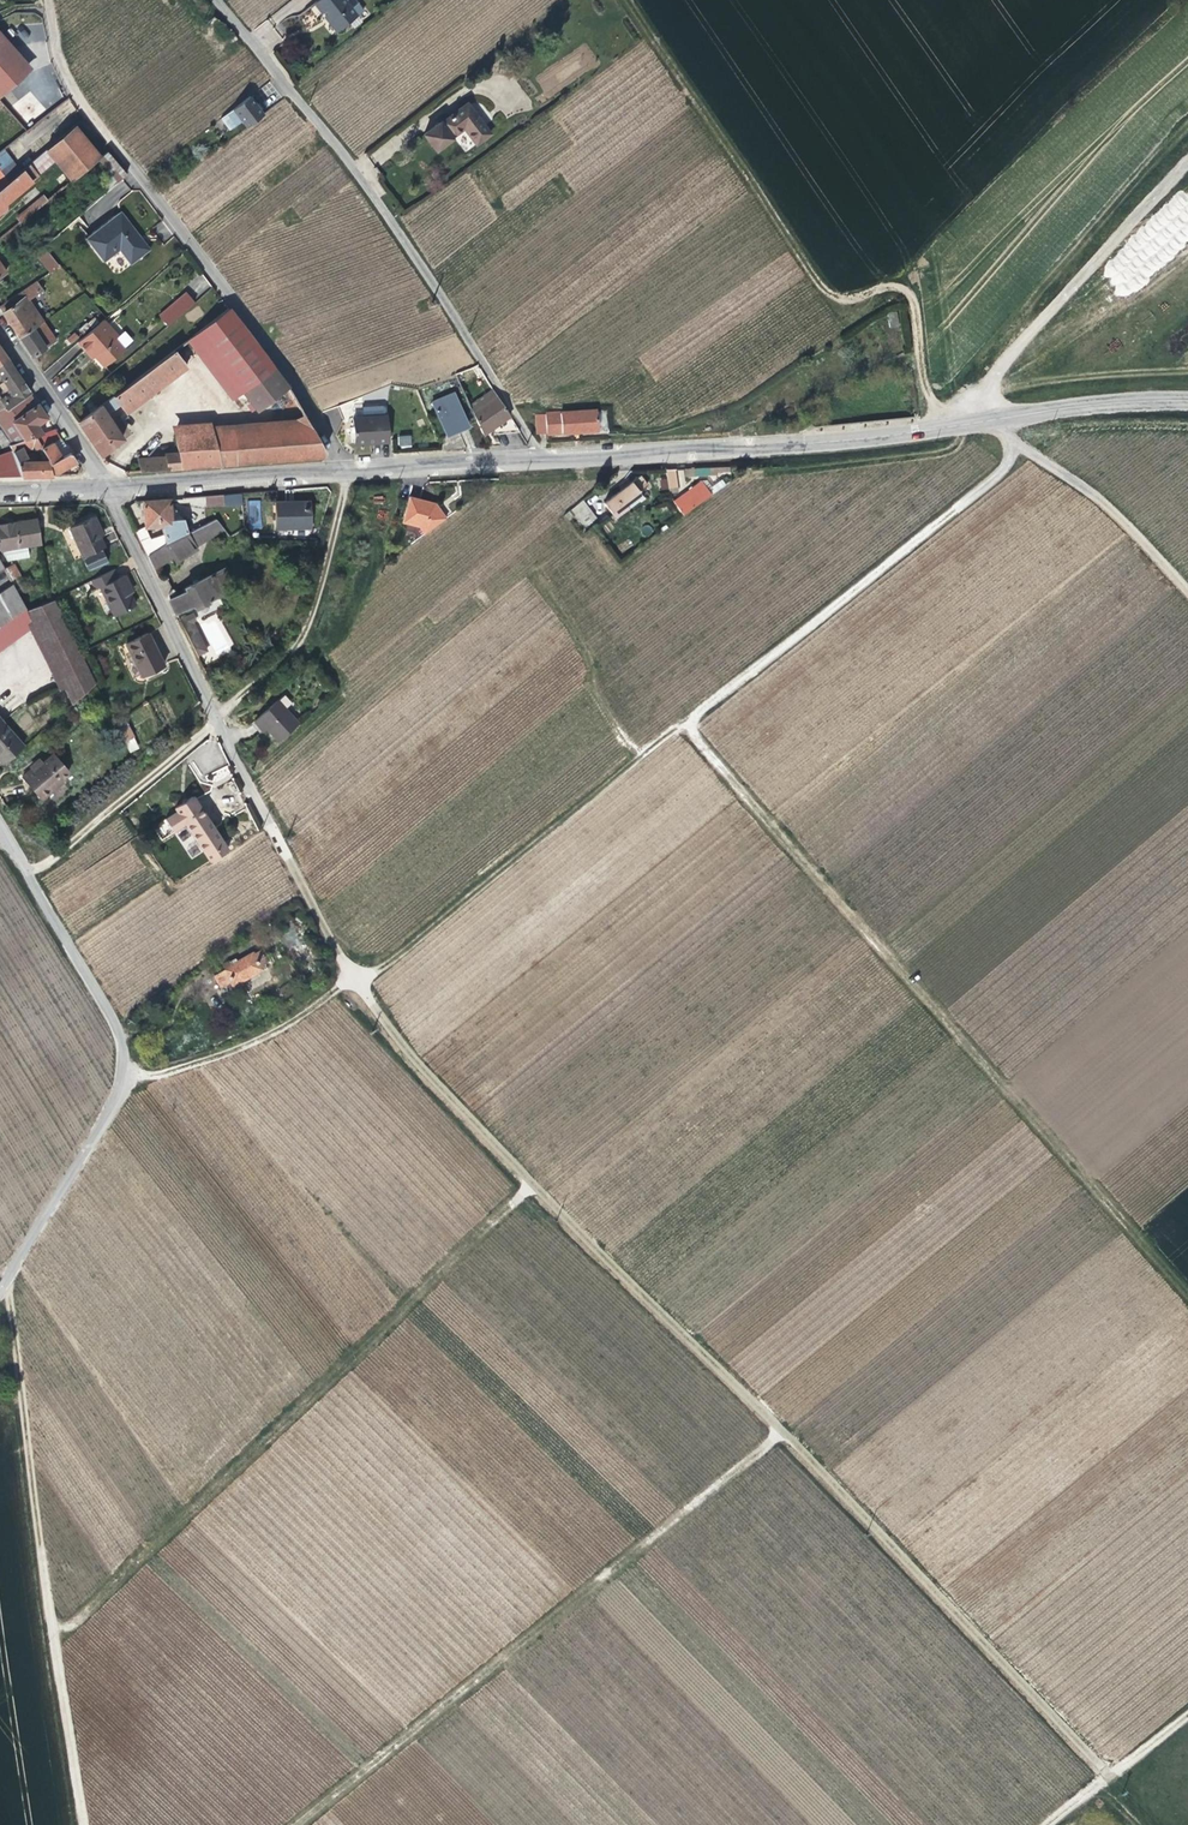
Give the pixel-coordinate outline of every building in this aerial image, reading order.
[(330,20),(347,5),(343,0),(317,0),(313,4),(324,17),(326,16),(330,20)] [(335,26),(353,12),(347,5),(330,20),(335,26)] [(337,29),(355,14),(353,12),(335,26),(337,29)] [(19,75),(9,63),(7,47),(0,39),(0,92),(19,75)] [(242,130),(259,117),(246,98),(227,112),(242,130)] [(63,115),(75,110),(70,100),(59,105),(63,115)] [(464,145),(478,135),(457,104),(431,122),(441,136),(453,128),(464,145)] [(96,159),(102,154),(76,122),(70,127),(96,159)] [(42,151),(67,182),(92,162),(96,159),(70,127),(42,151)] [(96,159),(92,162),(105,177),(111,185),(121,176),(102,154),(96,159)] [(24,166),(3,184),(0,186),(0,211),(1,211),(2,206),(33,178),(24,166)] [(103,193),(111,185),(105,177),(96,185),(103,193)] [(44,202),(39,197),(25,208),(13,219),(17,224),(44,202)] [(128,234),(133,231),(119,213),(82,241),(100,264),(116,252),(128,267),(144,255),(128,234)] [(144,255),(149,251),(133,231),(128,234),(144,255)] [(55,267),(39,248),(30,253),(45,273),(55,267)] [(38,324),(22,298),(36,289),(31,283),(7,300),(10,304),(0,311),(0,316),(15,339),(38,324)] [(162,328),(189,306),(180,296),(154,318),(162,328)] [(267,401),(283,389),(223,310),(74,425),(96,457),(118,442),(102,418),(116,408),(122,416),(182,370),(182,368),(194,359),(205,351),(237,393),(252,412),(267,401)] [(888,312),(890,327),(899,326),(897,311),(888,312)] [(98,323),(96,325),(111,342),(112,340),(98,323)] [(51,343),(38,324),(15,339),(28,358),(51,343)] [(119,352),(111,342),(96,325),(73,346),(81,355),(83,352),(91,361),(99,370),(119,352)] [(226,402),(237,393),(205,351),(194,359),(226,402)] [(91,361),(83,352),(81,355),(88,363),(91,361)] [(26,396),(3,361),(0,363),(0,384),(4,389),(4,397),(0,399),(0,408),(1,408),(4,412),(26,396)] [(395,375),(391,363),(382,367),(387,378),(395,375)] [(468,373),(464,367),(449,375),(452,382),(468,373)] [(398,380),(395,375),(387,378),(389,384),(398,380)] [(308,431),(283,389),(267,401),(279,423),(207,429),(206,425),(168,427),(170,437),(208,435),(209,438),(308,431)] [(514,433),(487,390),(463,406),(477,436),(485,431),(488,436),(514,433)] [(452,427),(461,423),(447,395),(427,404),(442,436),(453,431),(452,427)] [(0,408),(0,438),(5,448),(25,441),(33,438),(39,436),(33,426),(42,419),(26,396),(4,412),(1,408),(0,408)] [(386,406),(363,407),(364,415),(387,413),(386,406)] [(350,443),(383,441),(382,417),(348,418),(350,443)] [(535,436),(595,432),(594,419),(534,423),(535,436)] [(463,427),(461,423),(452,427),(453,431),(463,427)] [(51,431),(39,436),(33,438),(38,448),(44,460),(44,463),(46,471),(48,476),(56,476),(74,466),(51,431)] [(321,454),(308,431),(209,438),(208,435),(170,437),(166,439),(169,453),(171,452),(173,452),(174,457),(150,459),(150,463),(134,463),(134,465),(137,474),(317,460),(321,454)] [(410,435),(397,436),(399,448),(412,446),(410,435)] [(31,447),(33,451),(38,448),(33,438),(25,441),(29,448),(31,447)] [(18,455),(29,448),(25,441),(5,448),(8,454),(17,451),(18,455)] [(46,471),(44,463),(27,464),(21,461),(18,455),(17,451),(8,454),(14,465),(18,479),(49,478),(48,476),(46,471)] [(700,470),(722,468),(722,461),(699,462),(700,470)] [(682,486),(679,463),(670,464),(674,487),(682,486)] [(653,479),(645,470),(635,478),(618,492),(625,501),(653,479)] [(618,492),(635,478),(630,473),(614,486),(618,492)] [(714,487),(706,475),(678,496),(689,510),(716,489),(714,487)] [(718,484),(711,475),(706,475),(714,487),(718,484)] [(238,505),(237,496),(202,499),(203,508),(238,505)] [(432,501),(406,496),(401,521),(419,525),(425,533),(445,516),(432,501)] [(261,529),(261,500),(248,500),(248,529),(261,529)] [(141,530),(153,529),(154,545),(159,543),(161,547),(183,536),(177,521),(174,515),(170,510),(165,510),(165,502),(140,504),(141,530)] [(306,531),(306,505),(271,505),(271,531),(306,531)] [(591,522),(576,505),(568,511),(583,529),(591,522)] [(85,519),(62,530),(76,559),(95,550),(89,536),(92,534),(85,519)] [(1,571),(8,583),(21,576),(7,552),(37,548),(33,521),(0,526),(0,569),(1,571)] [(221,532),(212,521),(184,535),(192,549),(221,532)] [(145,539),(141,530),(132,535),(137,544),(145,539)] [(184,535),(183,536),(161,547),(168,560),(171,564),(193,551),(192,549),(184,535)] [(149,547),(145,539),(137,544),(144,559),(152,553),(149,547)] [(149,547),(152,553),(161,547),(159,543),(154,545),(149,547)] [(168,560),(161,547),(152,553),(144,559),(150,571),(168,560)] [(95,550),(76,559),(74,560),(80,574),(103,563),(97,549),(95,550)] [(109,571),(88,582),(92,590),(97,588),(110,617),(130,608),(124,596),(122,590),(125,589),(120,577),(113,580),(109,571)] [(215,597),(206,578),(181,590),(183,594),(165,602),(172,616),(189,607),(191,611),(205,605),(205,602),(215,597)] [(23,611),(9,586),(0,592),(0,626),(23,611)] [(31,629),(66,707),(91,685),(50,602),(23,612),(31,629)] [(23,611),(0,626),(0,649),(31,629),(23,612),(23,611)] [(150,650),(143,635),(122,645),(138,679),(158,668),(154,658),(155,656),(152,649),(150,650)] [(300,722),(279,698),(254,718),(263,729),(266,726),(278,740),(300,722)] [(17,747),(0,729),(0,764),(17,747)] [(52,779),(61,772),(46,753),(35,762),(33,761),(15,776),(32,798),(41,790),(43,793),(55,783),(52,779)] [(214,861),(231,849),(195,795),(178,805),(181,810),(169,817),(178,830),(189,823),(214,861)] [(226,963),(227,965),(220,968),(222,972),(213,977),(220,988),(229,983),(231,986),(257,969),(255,966),(263,961),(251,942),(223,959),(226,963)] [(281,1047),(274,1039),(265,1047),(272,1055),(281,1047)]
